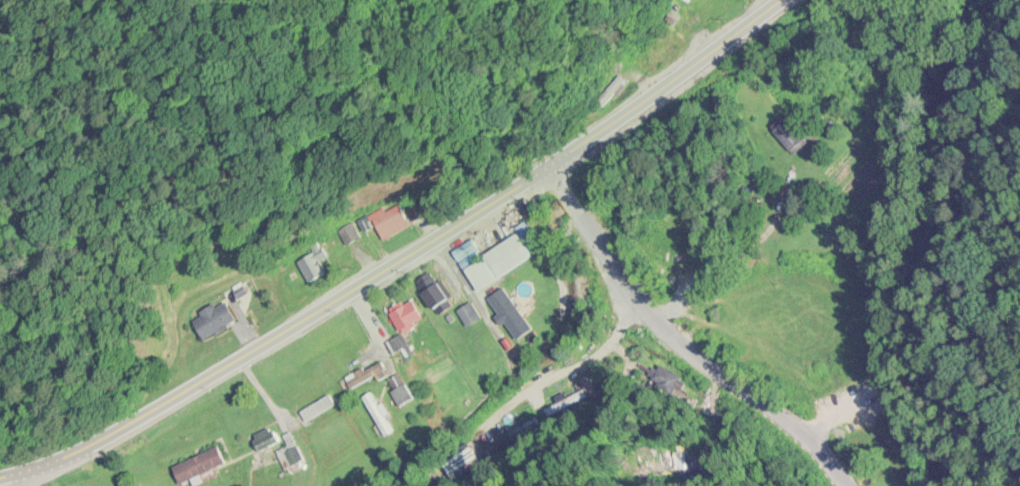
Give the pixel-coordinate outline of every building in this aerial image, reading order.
[(800,149),(783,126),(775,132),(792,155),(800,149)] [(407,210),(415,223),(425,218),(417,204),(407,210)] [(411,228),(400,207),(372,221),(383,242),(411,228)] [(534,259),(527,247),(537,241),(526,222),(517,228),(521,236),(465,269),(478,292),(534,259)] [(482,254),(471,239),(452,253),(464,268),(482,254)] [(321,263),(328,260),(323,250),(298,261),(308,284),(327,276),(321,263)] [(438,317),(453,307),(432,273),(417,283),(438,317)] [(517,342),(533,331),(504,289),(488,299),(517,342)] [(192,317),(204,341),(238,325),(226,300),(192,317)] [(389,315),(404,335),(425,320),(410,300),(389,315)] [(393,355),(404,349),(398,338),(387,344),(393,355)] [(346,379),(351,390),(375,379),(377,382),(388,377),(381,362),(346,379)] [(400,407),(412,401),(399,376),(387,382),(400,407)] [(587,399),(584,391),(545,410),(548,417),(587,399)] [(364,398),(384,437),(391,434),(370,395),(364,398)] [(300,413),(307,424),(335,406),(328,396),(300,413)] [(523,439),(540,428),(535,420),(517,431),(523,439)] [(266,465),(280,458),(287,472),(299,466),(291,451),(297,448),(291,436),(279,442),(273,429),(253,439),(266,465)] [(226,466),(219,448),(173,468),(180,485),(226,466)]
